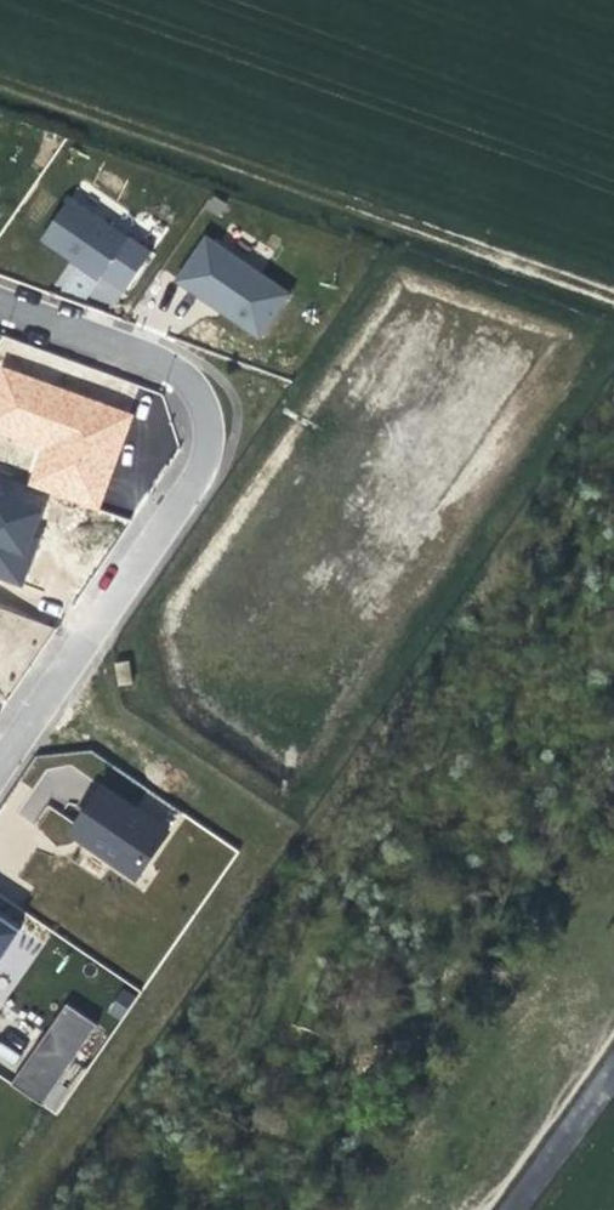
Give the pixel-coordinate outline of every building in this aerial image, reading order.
[(114,226),(70,197),(42,240),(83,268),(87,263),(97,270),(111,280),(137,240),(115,224),(114,226)] [(292,294),(209,235),(178,280),(194,292),(207,301),(221,311),(260,338),(292,294)] [(0,366),(0,434),(42,448),(31,486),(98,513),(134,419),(0,366)] [(0,475),(0,578),(22,586),(43,509),(16,498),(21,481),(0,475)] [(128,661),(116,662),(119,684),(131,683),(128,661)] [(162,827),(103,783),(87,808),(72,833),(132,874),(162,827)] [(0,918),(0,959),(18,930),(0,918)] [(9,1083),(47,1110),(104,1030),(65,1003),(9,1083)] [(16,1067),(21,1051),(0,1045),(0,1063),(16,1067)]
